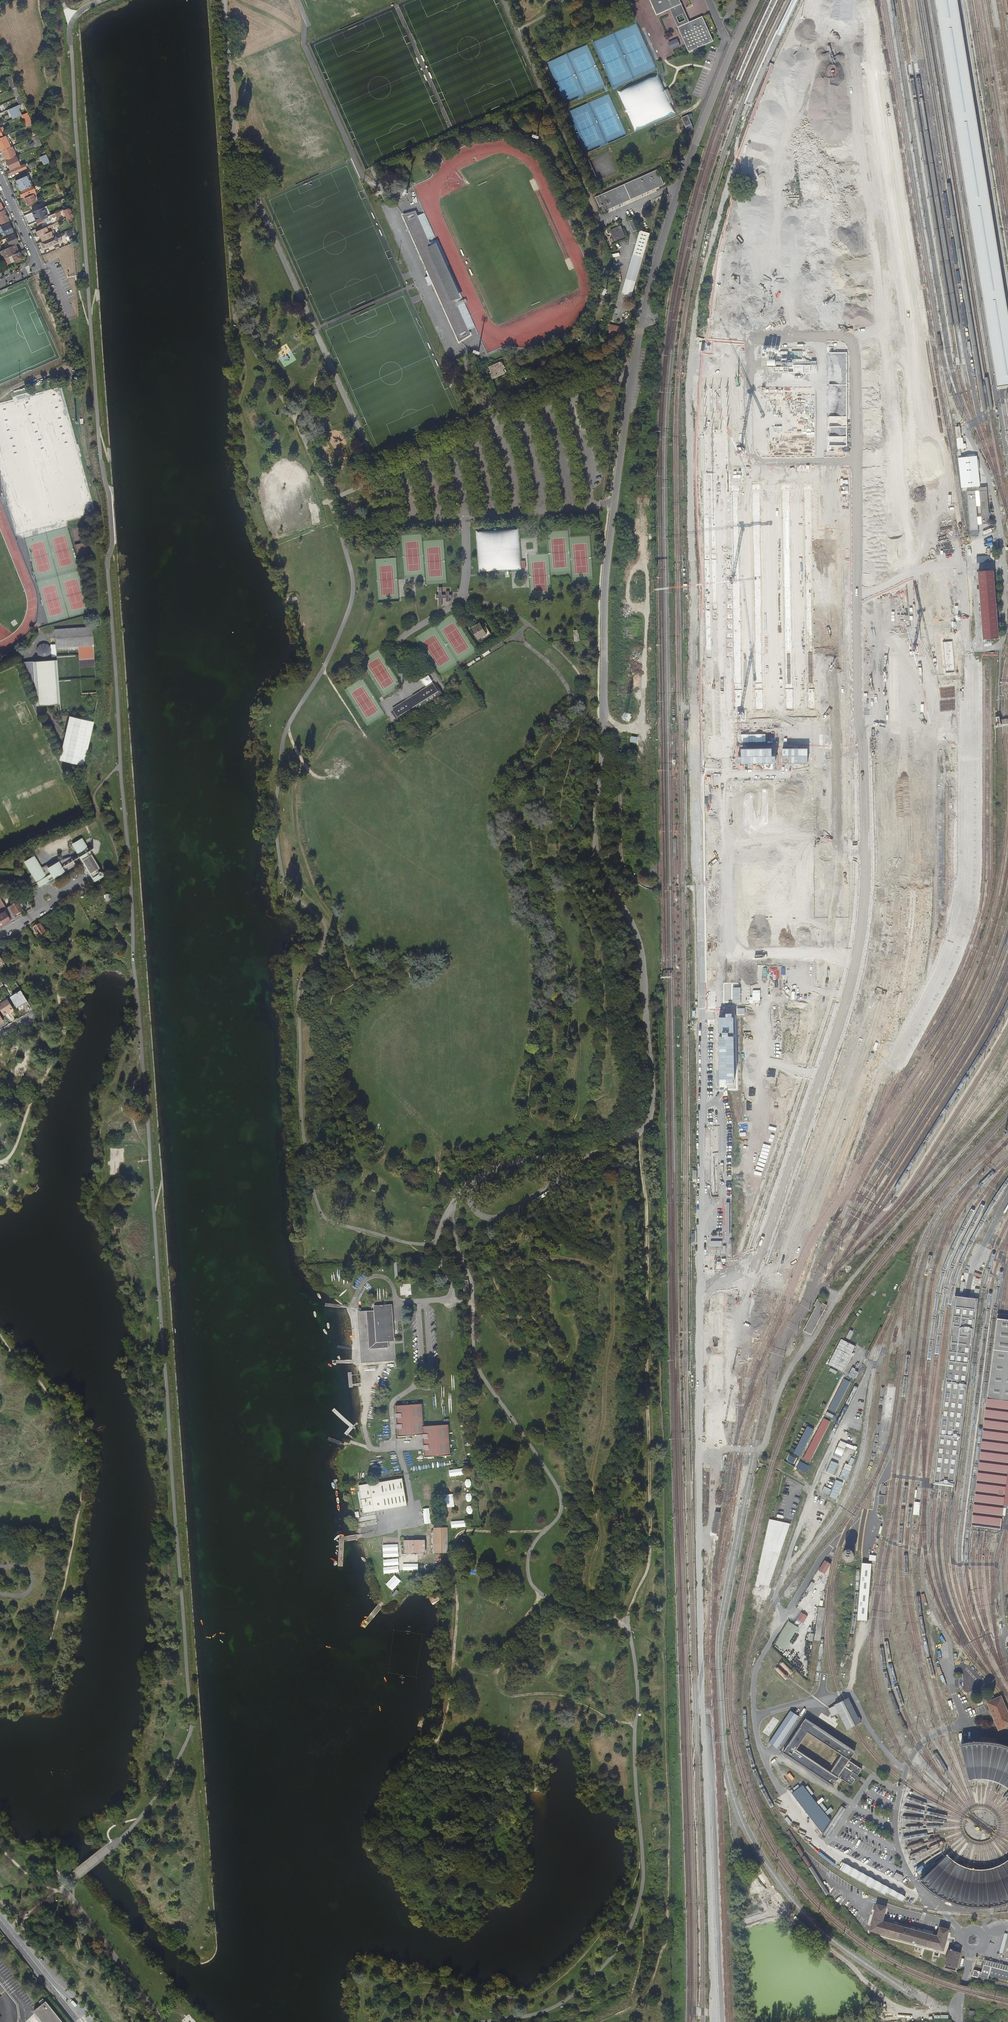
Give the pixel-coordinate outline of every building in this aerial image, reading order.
[(682,4),(680,0),(650,0),(657,15),(670,10),(682,4)] [(780,34),(797,0),(794,0),(778,33),(780,34)] [(682,4),(670,10),(678,27),(690,22),(682,4)] [(703,16),(690,22),(678,27),(689,52),(713,41),(703,16)] [(671,50),(680,46),(677,39),(668,43),(671,50)] [(7,77),(12,88),(16,87),(15,83),(11,75),(7,77)] [(633,131),(677,115),(667,89),(664,90),(659,76),(618,90),(633,131)] [(12,88),(16,98),(20,96),(20,95),(18,91),(16,87),(12,88)] [(7,110),(10,117),(12,116),(13,119),(21,115),(17,106),(7,110)] [(21,115),(26,126),(33,124),(28,112),(21,115)] [(692,114),(682,118),(688,132),(694,129),(690,119),(693,118),(692,114)] [(32,138),(34,144),(40,141),(38,135),(32,138)] [(1,151),(10,147),(5,136),(3,137),(0,138),(0,149),(1,151)] [(10,147),(1,151),(6,161),(16,157),(16,156),(12,147),(10,147)] [(6,161),(10,170),(20,166),(16,157),(6,161)] [(27,165),(30,170),(36,167),(33,162),(27,165)] [(20,166),(10,170),(7,172),(9,176),(15,173),(15,175),(19,173),(19,172),(26,168),(24,164),(20,166)] [(664,185),(658,170),(596,198),(602,213),(664,185)] [(16,181),(20,192),(32,186),(28,176),(16,181)] [(32,186),(20,192),(19,192),(21,197),(23,196),(24,198),(35,193),(32,186)] [(24,198),(27,205),(36,201),(34,195),(35,195),(35,193),(24,198)] [(59,194),(48,198),(49,200),(47,200),(48,202),(49,202),(50,203),(56,201),(55,200),(58,198),(59,200),(63,198),(61,193),(59,194)] [(32,212),(36,222),(45,218),(41,209),(38,210),(32,212)] [(63,211),(67,218),(67,219),(72,217),(69,209),(63,211)] [(45,218),(36,222),(38,226),(49,220),(48,217),(45,218)] [(635,221),(630,223),(636,236),(640,234),(635,221)] [(1,235),(4,234),(5,235),(13,232),(13,231),(14,230),(13,228),(12,228),(9,223),(0,227),(0,232),(1,235)] [(36,232),(38,237),(40,236),(53,230),(51,225),(37,231),(36,232)] [(620,227),(610,232),(615,242),(625,238),(620,227)] [(67,238),(75,236),(74,229),(65,231),(67,238)] [(40,236),(43,241),(55,236),(53,230),(40,236)] [(1,239),(5,249),(12,246),(14,245),(18,243),(14,234),(1,239)] [(55,236),(43,241),(41,242),(44,249),(49,247),(48,246),(61,240),(59,234),(55,236)] [(621,294),(632,297),(648,239),(638,237),(621,294)] [(1,251),(4,259),(9,257),(16,254),(12,246),(5,249),(1,251)] [(9,257),(11,262),(14,261),(14,262),(22,258),(19,252),(18,253),(16,254),(9,257)] [(620,337),(622,327),(610,324),(608,334),(620,337)] [(489,368),(494,378),(504,373),(499,363),(489,368)] [(965,438),(957,440),(959,447),(963,446),(962,444),(966,443),(965,438)] [(711,464),(702,465),(703,481),(711,480),(711,464)] [(802,473),(801,464),(784,464),(784,473),(802,473)] [(979,487),(982,524),(990,524),(987,486),(979,487)] [(519,531),(477,532),(478,571),(522,570),(522,568),(525,568),(525,560),(520,560),(519,531)] [(398,601),(396,558),(375,558),(377,602),(398,601)] [(978,588),(981,625),(983,625),(984,639),(999,638),(994,570),(979,572),(980,588),(978,588)] [(437,587),(438,598),(446,597),(446,601),(450,601),(450,598),(451,597),(450,591),(446,591),(446,594),(442,594),(442,587),(437,587)] [(471,629),(478,640),(487,634),(480,623),(471,629)] [(55,634),(56,648),(94,646),(93,628),(93,627),(54,629),(55,634)] [(39,646),(38,647),(38,648),(37,650),(38,652),(38,653),(39,654),(40,656),(42,657),(45,657),(46,657),(48,656),(50,655),(51,653),(51,652),(52,650),(52,649),(51,647),(49,645),(49,644),(47,643),(44,643),(42,643),(41,644),(39,645),(39,646)] [(807,660),(746,661),(746,672),(735,673),(735,683),(746,683),(746,691),(813,691),(812,681),(819,681),(819,646),(807,646),(807,660)] [(975,653),(962,654),(962,669),(975,669),(975,653)] [(34,661),(37,704),(39,704),(60,703),(57,660),(34,661)] [(952,662),(941,663),(941,684),(952,683),(952,662)] [(422,680),(426,686),(427,686),(428,687),(432,684),(431,683),(433,682),(429,676),(422,680)] [(428,687),(418,693),(419,695),(413,699),(412,697),(392,710),(402,724),(442,698),(433,684),(432,684),(428,687)] [(772,714),(772,711),(817,710),(817,698),(747,699),(747,718),(760,718),(760,714),(772,714)] [(776,723),(776,735),(793,735),(792,722),(776,723)] [(809,763),(809,748),(783,748),(783,763),(809,763)] [(95,882),(105,875),(100,867),(82,837),(80,839),(72,844),(82,860),(81,861),(85,868),(86,867),(95,882)] [(46,865),(41,868),(36,859),(35,860),(34,857),(32,858),(30,859),(28,860),(25,863),(27,865),(26,866),(32,875),(30,877),(29,878),(28,879),(27,881),(27,884),(26,885),(26,888),(27,888),(28,887),(36,883),(39,887),(76,865),(71,856),(46,865)] [(829,877),(731,878),(731,943),(768,942),(768,948),(797,948),(797,943),(802,943),(802,941),(829,941),(829,877)] [(18,901),(23,909),(27,907),(22,897),(17,900),(18,901)] [(6,908),(13,919),(16,918),(14,915),(23,909),(18,901),(15,903),(13,901),(10,903),(11,905),(6,908)] [(0,911),(1,913),(5,911),(11,921),(13,919),(6,908),(6,907),(0,911)] [(0,927),(11,921),(5,911),(1,913),(0,914),(0,927)] [(35,927),(40,936),(47,932),(41,923),(35,927)] [(6,987),(11,998),(14,996),(7,984),(4,985),(6,987)] [(11,998),(17,1008),(28,1002),(22,991),(14,996),(11,998)] [(2,1010),(5,1015),(9,1013),(8,1012),(14,1009),(8,1000),(0,1005),(0,1007),(2,1010)] [(729,1116),(716,1116),(716,1127),(729,1127),(729,1116)] [(979,1299),(954,1296),(929,1485),(953,1488),(979,1299)] [(358,1312),(359,1332),(378,1345),(388,1354),(394,1362),(391,1304),(375,1305),(375,1310),(358,1312)] [(995,1320),(969,1528),(998,1532),(1001,1506),(1007,1450),(1007,1321),(995,1320)] [(378,1345),(359,1332),(362,1364),(382,1363),(394,1362),(388,1354),(378,1345)] [(865,1350),(855,1346),(854,1345),(851,1351),(844,1364),(840,1372),(853,1380),(867,1351),(865,1350)] [(844,1364),(851,1351),(842,1346),(834,1359),(844,1364)] [(843,1379),(828,1409),(836,1413),(851,1382),(843,1379)] [(883,1417),(889,1418),(893,1388),(886,1387),(882,1417),(883,1417)] [(492,1433),(488,1399),(482,1400),(486,1433),(492,1433)] [(422,1404),(396,1406),(397,1438),(422,1437),(424,1459),(452,1456),(448,1424),(424,1426),(422,1404)] [(823,1418),(804,1459),(811,1462),(830,1421),(823,1418)] [(836,1453),(843,1455),(846,1446),(839,1444),(836,1453)] [(827,1472),(834,1475),(838,1463),(831,1461),(827,1472)] [(799,1462),(797,1468),(808,1473),(811,1466),(799,1462)] [(845,1464),(841,1478),(848,1480),(852,1466),(845,1464)] [(462,1468),(448,1470),(449,1477),(463,1474),(462,1468)] [(364,1512),(407,1504),(402,1477),(359,1485),(364,1512)] [(830,1497),(838,1500),(844,1482),(836,1480),(830,1497)] [(719,1514),(713,1513),(710,1534),(716,1535),(719,1514)] [(433,1529),(433,1554),(448,1554),(448,1529),(433,1529)] [(545,1562),(560,1532),(555,1529),(540,1560),(545,1562)] [(470,1543),(476,1547),(481,1538),(474,1534),(470,1543)] [(403,1541),(404,1554),(425,1554),(425,1540),(403,1541)] [(848,1548),(843,1555),(853,1561),(857,1554),(848,1548)] [(419,1576),(419,1560),(398,1561),(399,1576),(419,1576)] [(830,1565),(824,1562),(817,1572),(823,1576),(830,1565)] [(862,1563),(859,1620),(868,1621),(872,1563),(862,1563)] [(798,1621),(803,1624),(807,1616),(802,1614),(798,1621)] [(788,1621),(775,1644),(785,1650),(798,1626),(788,1621)] [(968,1664),(961,1666),(971,1696),(978,1693),(968,1664)] [(987,1701),(999,1731),(1007,1727),(1007,1707),(1003,1695),(987,1701)] [(848,1698),(834,1705),(846,1731),(860,1724),(848,1698)] [(854,1750),(804,1718),(781,1753),(831,1786),(837,1777),(847,1760),(854,1750)] [(960,1742),(968,1780),(973,1779),(979,1778),(985,1779),(990,1780),(996,1782),(1002,1785),(1007,1788),(1007,1789),(1007,1744),(1002,1742),(994,1740),(985,1739),(976,1739),(968,1740),(960,1742)] [(847,1760),(837,1777),(850,1786),(854,1779),(849,1775),(851,1772),(856,1776),(860,1769),(847,1760)] [(801,1787),(791,1795),(806,1815),(816,1807),(801,1787)] [(1007,1860),(1001,1863),(996,1866),(989,1868),(982,1869),(976,1869),(970,1868),(963,1866),(957,1863),(951,1859),(947,1854),(919,1881),(923,1885),(928,1890),(935,1895),(942,1898),(949,1902),(957,1905),(965,1906),(973,1907),(982,1908),(991,1907),(1000,1905),(1007,1903),(1007,1902),(1007,1859),(1007,1860)] [(903,1902),(907,1895),(844,1863),(840,1870),(903,1902)] [(896,1872),(893,1878),(900,1881),(903,1875),(896,1872)] [(888,1908),(877,1905),(870,1933),(945,1953),(951,1931),(941,1928),(938,1937),(884,1922),(888,1908)] [(962,1954),(949,1950),(945,1966),(958,1969),(962,1954)] [(990,1967),(987,1976),(1007,1981),(1007,1971),(990,1967)] [(34,2014),(47,2003),(46,2002),(33,2012),(34,2014)] [(47,2003),(34,2014),(41,2021),(62,2021),(47,2003)]
